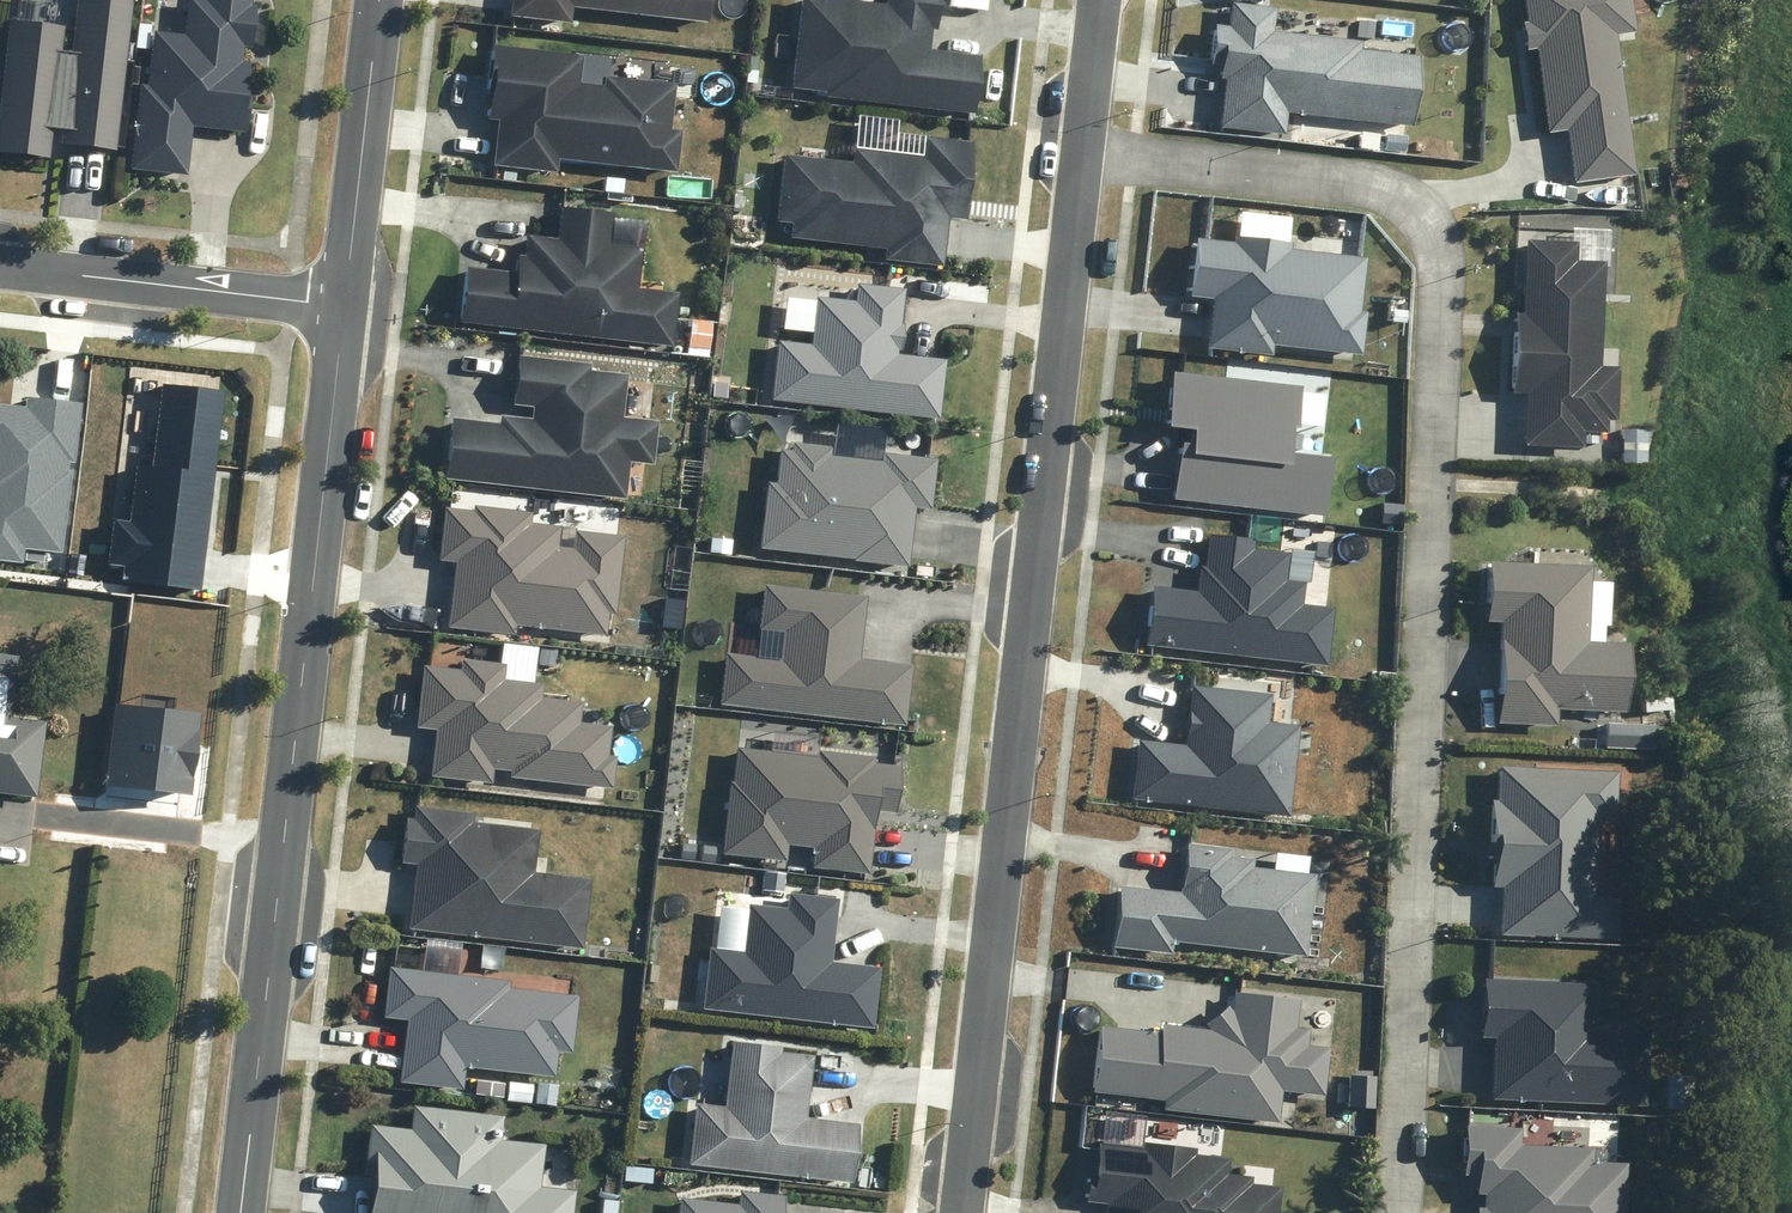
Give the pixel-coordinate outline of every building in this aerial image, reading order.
[(57,55),(59,32),(5,26),(0,68),(0,158),(45,163),(48,134),(60,136),(58,148),(111,154),(128,0),(75,0),(68,56),(57,55)] [(125,174),(182,181),(187,133),(236,138),(244,67),(237,67),(239,51),(245,52),(250,10),(246,9),(247,0),(199,0),(198,4),(183,2),(179,40),(147,37),(141,90),(134,89),(125,174)] [(702,25),(705,0),(506,0),(504,19),(565,26),(567,10),(702,25)] [(969,116),(975,59),(924,53),(926,32),(931,33),(934,0),(881,0),(880,7),(813,0),(796,0),(786,92),(820,95),(819,100),(969,116)] [(1630,177),(1611,39),(1631,36),(1626,0),(1520,0),(1523,24),(1518,25),(1521,53),(1532,52),(1544,136),(1561,134),(1569,186),(1630,177)] [(1283,115),(1408,129),(1416,58),(1356,51),(1357,44),(1269,34),(1271,10),(1229,6),(1227,28),(1210,26),(1206,67),(1217,69),(1215,81),(1221,81),(1216,129),(1281,136),(1283,115)] [(556,162),(672,176),(677,134),(665,132),(670,86),(602,78),(601,88),(576,85),(579,60),(489,50),(480,121),(495,123),(490,168),(554,175),(556,162)] [(1383,136),(1381,152),(1401,154),(1403,139),(1383,136)] [(785,226),(784,241),(880,252),(878,263),(938,269),(944,220),(958,222),(966,144),(918,139),(916,159),(848,151),(846,165),(778,157),(771,225),(785,226)] [(455,324),(667,349),(674,294),(633,290),(638,250),(606,246),(610,215),(560,209),(556,240),(527,237),(525,258),(515,257),(513,276),(462,270),(455,324)] [(1268,347),(1357,356),(1362,315),(1354,314),(1360,260),(1286,252),(1287,245),(1229,238),(1228,246),(1192,242),(1186,299),(1208,301),(1203,350),(1267,357),(1268,347)] [(1518,397),(1515,449),(1575,452),(1576,436),(1598,437),(1599,423),(1609,424),(1612,370),(1593,370),(1597,265),(1570,263),(1571,245),(1520,243),(1517,316),(1508,316),(1504,397),(1518,397)] [(771,343),(765,402),(934,421),(941,362),(896,357),(899,326),(895,326),(899,290),(851,285),(849,304),(810,299),(805,347),(771,343)] [(445,420),(437,482),(619,504),(624,465),(646,467),(651,423),(618,419),(622,378),(585,374),(586,366),(514,357),(509,407),(527,409),(526,421),(494,417),(493,426),(445,420)] [(1294,388),(1166,374),(1160,430),(1183,433),(1181,447),(1172,445),(1166,501),(1316,517),(1322,461),(1279,456),(1282,431),(1290,431),(1294,388)] [(122,580),(200,590),(225,392),(164,384),(154,468),(138,466),(131,520),(114,518),(108,565),(124,567),(122,580)] [(63,552),(80,405),(28,399),(27,407),(0,404),(0,560),(23,563),(25,547),(63,552)] [(1616,433),(1614,465),(1637,466),(1638,434),(1616,433)] [(760,485),(752,551),(902,569),(909,510),(926,512),(932,462),(878,455),(877,463),(826,457),(827,449),(787,445),(786,454),(774,452),(769,486),(760,485)] [(1376,505),(1374,527),(1395,529),(1397,507),(1376,505)] [(448,565),(440,630),(508,638),(509,628),(599,639),(602,617),(609,618),(618,539),(569,534),(566,551),(553,550),(555,529),(523,525),(525,515),(466,508),(466,514),(438,511),(431,563),(448,565)] [(1139,649),(1320,669),(1326,611),(1294,608),(1297,586),(1279,584),(1281,556),(1246,553),(1247,543),(1200,538),(1197,569),(1192,568),(1189,594),(1146,589),(1139,649)] [(1495,627),(1490,725),(1551,728),(1552,713),(1617,716),(1621,647),(1580,645),(1583,569),(1479,565),(1477,626),(1495,627)] [(719,656),(712,707),(899,730),(906,668),(853,661),(861,600),(757,587),(752,633),(776,636),(773,662),(719,656)] [(8,654),(0,653),(0,792),(30,795),(36,723),(2,720),(8,654)] [(503,775),(502,781),(606,792),(609,759),(601,758),(604,730),(572,727),(575,705),(536,701),(537,688),(497,683),(499,667),(455,662),(453,674),(416,670),(409,731),(429,733),(424,780),(486,786),(487,773),(503,775)] [(1131,744),(1125,802),(1285,818),(1294,729),(1262,726),(1265,698),(1185,690),(1179,749),(1131,744)] [(189,793),(200,714),(116,702),(106,782),(189,793)] [(727,750),(714,857),(779,865),(781,848),(806,851),(803,870),(861,877),(869,815),(887,817),(893,770),(866,767),(867,761),(812,754),(811,760),(727,750)] [(1498,889),(1496,936),(1613,941),(1615,900),(1592,899),(1595,821),(1609,822),(1611,774),(1493,768),(1487,889),(1498,889)] [(409,868),(403,932),(577,950),(584,881),(527,875),(531,832),(465,825),(466,815),(407,809),(406,821),(399,820),(394,867),(409,868)] [(1169,942),(1304,957),(1313,876),(1249,870),(1250,862),(1226,859),(1227,852),(1182,847),(1177,894),(1115,888),(1109,949),(1168,955),(1169,942)] [(702,951),(695,1012),(865,1032),(872,971),(823,965),(831,903),(781,897),(779,912),(740,908),(735,955),(702,951)] [(504,983),(383,969),(377,1020),(401,1023),(394,1084),(457,1092),(460,1070),(548,1080),(551,1054),(566,1056),(572,999),(503,991),(504,983)] [(1490,1039),(1487,1101),(1622,1107),(1626,1033),(1590,1031),(1592,985),(1481,980),(1479,1039),(1490,1039)] [(1159,1111),(1277,1123),(1280,1093),(1322,1097),(1327,1049),(1304,1047),(1306,1030),(1293,1029),(1296,1001),(1231,994),(1230,1012),(1225,1006),(1200,1025),(1206,1032),(1157,1027),(1156,1034),(1095,1028),(1088,1095),(1160,1103),(1159,1111)] [(689,1109),(682,1167),(844,1186),(851,1128),(799,1122),(807,1060),(774,1056),(775,1051),(726,1045),(718,1112),(689,1109)] [(1374,1077),(1348,1076),(1347,1108),(1373,1109),(1374,1077)] [(362,1212),(565,1212),(567,1194),(533,1190),(538,1146),(493,1141),(496,1119),(406,1109),(403,1132),(364,1128),(360,1165),(368,1166),(362,1212)] [(1623,1165),(1588,1163),(1589,1149),(1517,1146),(1518,1130),(1462,1127),(1459,1176),(1474,1177),(1474,1195),(1480,1196),(1480,1209),(1473,1208),(1473,1212),(1621,1212),(1623,1165)] [(1100,1212),(1275,1212),(1277,1188),(1247,1185),(1248,1178),(1224,1176),(1226,1159),(1192,1156),(1192,1150),(1139,1145),(1138,1150),(1093,1146),(1089,1187),(1082,1186),(1080,1205),(1100,1207),(1100,1212)] [(776,1199),(735,1194),(733,1208),(674,1201),(673,1212),(774,1212),(776,1199)]
